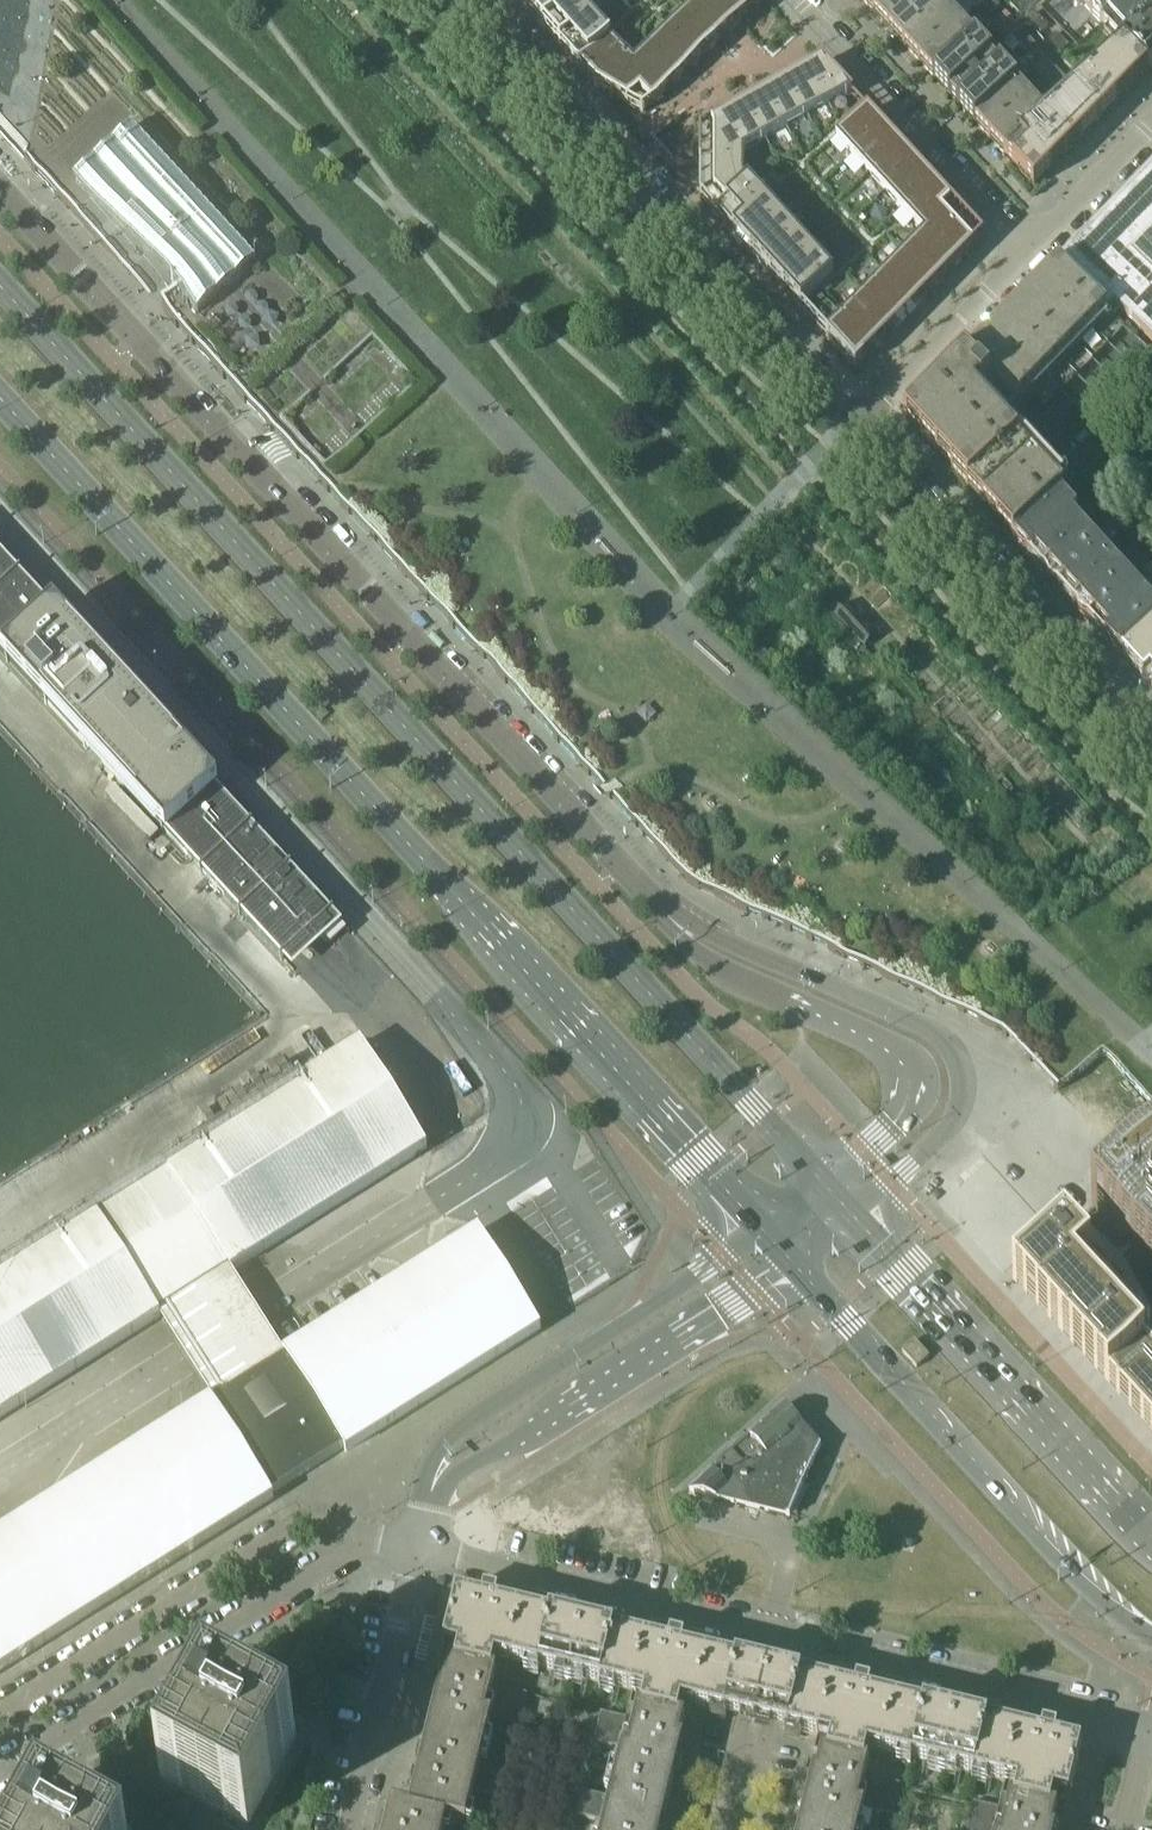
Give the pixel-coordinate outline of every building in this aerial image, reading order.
[(191,341),(283,441),(505,683),(606,793),(687,880),(1000,1028),(1047,1079),(1057,1089),(1101,1049),(1151,1104),(1151,1037),(1023,896),(716,562),(391,211),(306,115),(200,0),(0,0),(0,132),(146,291),(155,281),(159,276),(164,281),(177,294),(161,309),(191,341)] [(525,11),(537,0),(515,0),(525,11)] [(525,11),(542,29),(573,0),(537,0),(525,11)] [(542,29),(559,48),(591,18),(574,0),(573,0),(542,29)] [(591,18),(610,39),(625,55),(625,54),(636,45),(643,53),(650,47),(668,31),(685,15),(701,0),(574,0),(591,18)] [(685,15),(715,47),(733,30),(705,0),(701,0),(685,15)] [(733,30),(765,1),(764,0),(705,0),(733,30)] [(887,0),(861,0),(873,13),(887,0)] [(920,0),(887,0),(873,13),(888,29),(920,0)] [(946,7),(954,0),(920,0),(888,29),(903,46),(946,7)] [(982,4),(991,15),(999,7),(993,0),(986,0),(982,4)] [(1149,0),(1078,0),(1121,47),(1123,45),(1151,19),(1151,3),(1149,0)] [(918,62),(961,23),(946,7),(903,46),(918,62)] [(1008,51),(1025,35),(1005,13),(989,27),(1005,44),(1003,45),(1008,51)] [(1040,34),(1047,27),(1034,13),(1027,20),(1040,34)] [(685,15),(668,31),(697,64),(715,47),(685,15)] [(591,18),(559,48),(577,68),(578,68),(610,39),(591,18)] [(1123,45),(1147,71),(1151,66),(1151,19),(1123,45)] [(933,79),(976,40),(961,23),(918,62),(933,79)] [(668,31),(650,47),(679,80),(697,64),(668,31)] [(1068,47),(1064,43),(1055,34),(1047,42),(1059,55),(1068,47)] [(1033,44),(1025,35),(1008,51),(1016,59),(1033,44)] [(610,39),(578,68),(590,82),(595,88),(602,91),(631,64),(633,62),(625,54),(625,55),(610,39)] [(1016,84),(996,62),(976,40),(933,79),(974,123),(1016,84)] [(636,45),(625,54),(633,62),(643,53),(636,45)] [(1050,171),(1147,71),(1123,45),(1121,47),(1046,116),(1047,118),(1006,156),(1005,157),(1011,164),(1029,147),(1050,171)] [(633,62),(631,64),(661,96),(679,80),(650,47),(643,53),(633,62)] [(1045,57),(1032,69),(1043,80),(1045,78),(1050,83),(1060,74),(1045,57)] [(631,64),(602,91),(643,114),(661,96),(631,64)] [(822,64),(807,73),(828,110),(848,99),(849,100),(853,97),(822,64)] [(807,73),(785,85),(807,122),(828,110),(807,73)] [(1060,74),(1050,83),(1045,87),(1051,93),(1066,80),(1060,74)] [(989,139),(1031,100),(1016,84),(974,123),(989,139)] [(785,85),(764,96),(786,134),(807,122),(785,85)] [(764,96),(743,108),(764,146),(786,134),(764,96)] [(743,158),(743,167),(743,184),(749,190),(766,208),(782,226),(798,244),(815,262),(833,281),(800,311),(801,312),(821,333),(825,337),(826,336),(827,336),(843,320),(863,300),(883,279),(903,259),(922,238),(918,233),(901,216),(885,198),(869,180),(852,162),(834,142),(867,112),(863,109),(860,111),(836,133),(827,124),(841,111),(853,104),(856,101),(853,97),(849,100),(848,99),(828,110),(807,122),(786,134),(764,146),(743,158)] [(1006,156),(1047,118),(1046,116),(1031,100),(989,139),(1005,157),(1006,156)] [(841,111),(827,124),(836,133),(860,111),(863,109),(856,101),(853,104),(841,111)] [(743,108),(722,120),(743,158),(764,146),(743,108)] [(867,112),(834,142),(852,162),(885,132),(867,112)] [(722,120),(700,133),(700,167),(743,167),(743,158),(722,120)] [(885,132),(852,162),(869,180),(901,150),(885,132)] [(1050,171),(1029,147),(1011,164),(1033,188),(1050,171)] [(901,150),(869,180),(885,198),(918,168),(901,150)] [(743,167),(700,167),(700,201),(717,220),(749,190),(743,184),(743,167)] [(918,168),(885,198),(901,216),(934,186),(918,168)] [(1057,266),(1106,313),(1113,305),(1151,343),(1151,168),(1057,266)] [(934,186),(901,216),(918,233),(950,204),(934,186)] [(749,190),(717,220),(733,238),(766,208),(749,190)] [(950,204),(918,233),(922,238),(923,238),(954,269),(983,239),(950,204)] [(766,208),(733,238),(750,256),(782,226),(766,208)] [(782,226),(750,256),(766,274),(798,244),(782,226)] [(922,238),(903,259),(934,289),(954,269),(923,238),(922,238)] [(798,244),(766,274),(783,292),(815,262),(798,244)] [(903,259),(883,279),(914,310),(934,289),(903,259)] [(815,262),(783,292),(800,311),(833,281),(815,262)] [(1011,411),(1104,315),(1106,313),(1057,266),(903,423),(1014,543),(1061,500),(1060,499),(1062,497),(974,399),(980,394),(981,395),(987,388),(1011,411)] [(883,279),(863,300),(894,330),(914,310),(883,279)] [(863,300),(843,320),(874,351),(894,330),(863,300)] [(826,336),(825,337),(855,370),(874,351),(843,320),(827,336),(826,336)] [(1122,566),(1061,500),(1014,543),(1016,546),(1018,551),(1021,555),(1026,557),(1026,556),(1047,579),(1046,579),(1048,584),(1051,588),(1056,590),(1056,589),(1075,610),(1122,566)] [(1142,520),(1133,529),(1151,549),(1151,531),(1142,520)] [(174,743),(175,742),(174,740),(172,742),(168,737),(171,733),(173,732),(165,726),(160,721),(155,716),(149,709),(146,703),(145,702),(144,703),(143,703),(144,704),(140,706),(135,701),(136,700),(135,698),(134,700),(96,659),(98,658),(97,656),(95,658),(58,617),(59,615),(58,614),(56,615),(19,575),(20,573),(19,572),(18,573),(0,554),(0,654),(7,661),(5,663),(6,664),(8,663),(45,703),(44,705),(45,706),(47,705),(84,745),(83,747),(84,748),(85,747),(123,788),(121,789),(123,790),(124,789),(161,830),(160,831),(161,832),(163,831),(200,872),(199,873),(200,874),(201,873),(221,895),(312,893),(290,869),(291,868),(290,867),(288,868),(251,827),(253,826),(251,825),(250,826),(212,785),(214,784),(213,782),(211,784),(174,743)] [(1151,599),(1122,566),(1075,610),(1076,611),(1076,612),(1078,617),(1081,620),(1086,623),(1087,622),(1106,644),(1108,649),(1111,653),(1117,656),(1120,659),(1151,629),(1151,599)] [(1120,659),(1151,694),(1151,629),(1120,659)] [(875,647),(886,637),(881,632),(870,641),(875,647)] [(160,1317),(157,1313),(228,1269),(230,1273),(426,1149),(359,1044),(163,1167),(166,1171),(164,1173),(95,1216),(93,1212),(0,1271),(0,1418),(160,1317)] [(1091,1206),(1094,1209),(1126,1244),(1130,1248),(1151,1272),(1151,1149),(1091,1206)] [(274,1498),(271,1494),(342,1449),(345,1453),(541,1330),(478,1230),(282,1353),(284,1357),(284,1358),(213,1402),(210,1398),(0,1531),(0,1671),(274,1498)] [(1012,1278),(1108,1383),(1151,1431),(1151,1357),(1145,1349),(1113,1315),(1107,1308),(1085,1284),(1074,1272),(1079,1268),(1090,1258),(1068,1233),(1064,1230),(1012,1278)] [(788,1517),(820,1448),(782,1406),(688,1493),(788,1517)] [(637,1694),(638,1688),(649,1641),(456,1594),(445,1641),(496,1653),(503,1655),(501,1661),(637,1694)] [(505,1675),(496,1672),(491,1671),(496,1653),(445,1641),(440,1660),(449,1662),(441,1692),(434,1690),(430,1704),(439,1706),(436,1717),(432,1716),(427,1735),(483,1749),(490,1719),(518,1725),(526,1695),(501,1689),(505,1675)] [(646,1690),(644,1696),(680,1704),(754,1722),(788,1730),(818,1738),(820,1732),(832,1735),(830,1741),(867,1749),(1005,1783),(1006,1777),(1069,1792),(1080,1745),(767,1670),(649,1641),(638,1688),(646,1690)] [(296,1740),(214,1696),(207,1692),(197,1710),(159,1781),(248,1829),(296,1740)] [(676,1749),(684,1718),(677,1716),(680,1704),(644,1696),(642,1707),(628,1704),(625,1718),(600,1712),(593,1743),(621,1750),(614,1780),(669,1794),(674,1775),(670,1774),(673,1763),(681,1764),(684,1751),(676,1749)] [(506,1773),(493,1770),(479,1766),(479,1763),(483,1749),(427,1735),(420,1765),(416,1764),(413,1778),(421,1779),(418,1791),(414,1790),(410,1808),(446,1817),(446,1819),(465,1824),(473,1791),(501,1798),(506,1773)] [(874,1779),(877,1764),(864,1761),(867,1749),(830,1741),(828,1752),(822,1751),(814,1783),(806,1781),(803,1794),(811,1796),(808,1807),(804,1806),(800,1825),(820,1829),(857,1829),(863,1808),(891,1816),(899,1785),(874,1779)] [(669,1794),(614,1780),(609,1798),(581,1792),(575,1816),(603,1823),(602,1829),(665,1829),(666,1825),(662,1824),(669,1794)] [(1056,1808),(1050,1806),(1053,1795),(1017,1786),(1014,1797),(1000,1794),(997,1808),(972,1802),(965,1829),(1050,1829),(1056,1808)] [(47,1801),(40,1798),(27,1822),(23,1829),(100,1829),(47,1801)] [(446,1819),(446,1817),(410,1808),(391,1804),(386,1824),(390,1825),(389,1829),(443,1829),(446,1819)]
